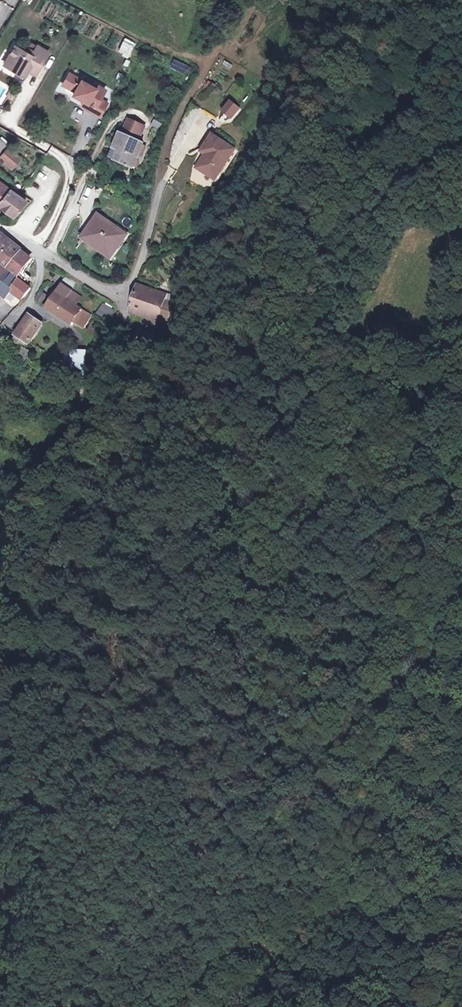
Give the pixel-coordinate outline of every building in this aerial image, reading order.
[(62,25),(67,11),(58,8),(54,22),(62,25)] [(123,39),(118,53),(130,57),(134,43),(123,39)] [(37,45),(33,52),(44,58),(48,52),(37,45)] [(35,75),(44,58),(33,52),(28,49),(25,53),(13,46),(5,60),(12,63),(9,68),(23,76),(26,70),(35,75)] [(3,64),(9,68),(12,63),(5,60),(3,64)] [(82,106),(100,116),(105,106),(98,102),(106,88),(98,83),(95,87),(69,72),(63,83),(69,86),(70,84),(76,88),(73,94),(85,100),(82,106)] [(228,101),(222,110),(230,116),(236,107),(228,101)] [(132,118),(130,123),(143,129),(145,125),(132,118)] [(133,166),(145,141),(139,138),(143,129),(130,123),(125,132),(124,131),(115,150),(119,152),(114,162),(127,168),(129,164),(133,166)] [(213,176),(233,147),(212,133),(202,148),(205,152),(195,166),(213,176)] [(4,153),(0,159),(0,160),(9,167),(14,161),(4,153)] [(8,190),(0,199),(0,206),(13,215),(24,202),(8,190)] [(111,256),(126,233),(98,214),(85,233),(103,245),(100,249),(111,256)] [(82,237),(100,249),(103,245),(85,233),(82,237)] [(10,267),(23,252),(24,250),(6,238),(2,243),(3,244),(0,248),(0,261),(10,267)] [(30,257),(23,252),(10,267),(27,279),(31,274),(22,268),(30,257)] [(20,302),(30,288),(8,271),(7,273),(0,268),(0,295),(4,299),(9,292),(14,297),(20,302)] [(71,291),(76,284),(64,276),(54,292),(56,293),(46,308),(56,314),(66,299),(71,291)] [(152,325),(156,327),(158,321),(163,295),(137,287),(132,308),(132,313),(153,319),(152,325)] [(80,296),(71,291),(66,299),(74,304),(80,296)] [(9,303),(14,297),(9,292),(4,299),(9,303)] [(167,323),(173,298),(163,295),(158,321),(167,323)] [(74,304),(66,299),(56,314),(71,324),(73,321),(81,327),(83,325),(90,314),(74,304)] [(97,312),(108,319),(114,311),(103,304),(97,312)] [(30,344),(41,324),(29,316),(17,336),(30,344)] [(90,322),(88,327),(94,330),(97,325),(90,322)] [(139,343),(150,348),(154,339),(142,334),(139,343)] [(13,343),(21,347),(27,350),(30,344),(17,336),(13,343)] [(61,354),(60,366),(70,367),(82,367),(82,361),(82,353),(69,351),(68,355),(61,354)] [(69,380),(82,380),(82,369),(82,367),(70,367),(69,380)]
